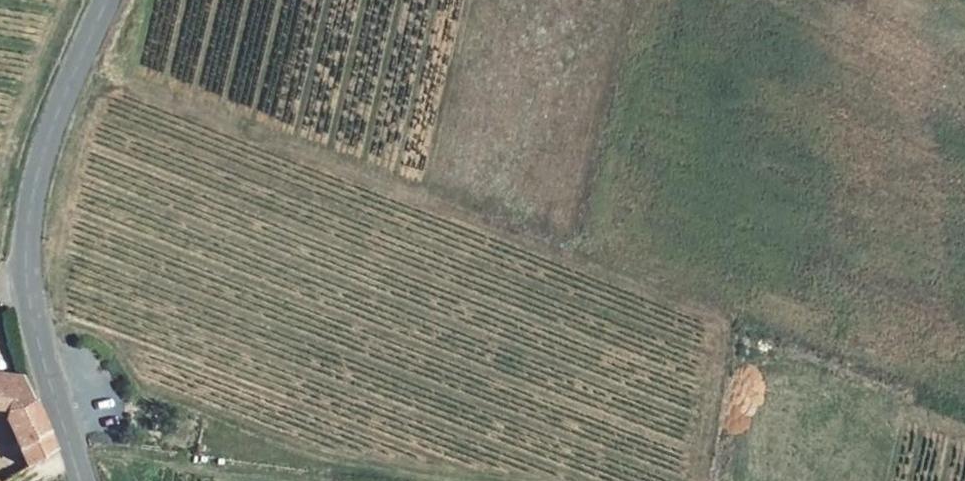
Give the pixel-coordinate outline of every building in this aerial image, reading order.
[(29,466),(50,454),(21,375),(0,371),(0,401),(7,402),(29,466)]
